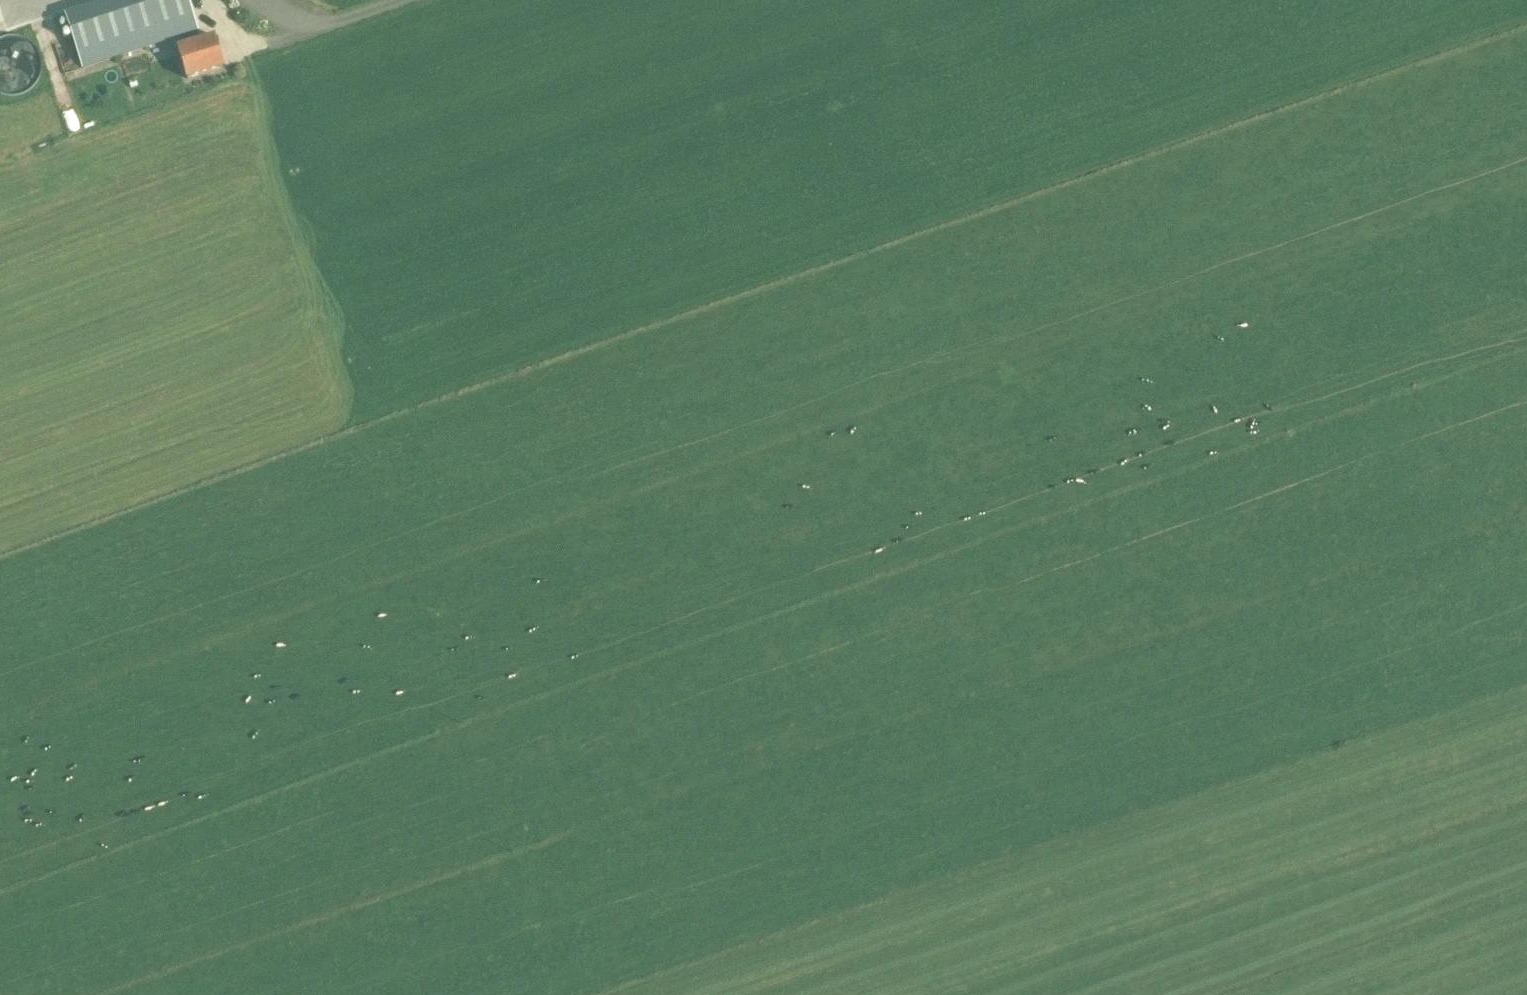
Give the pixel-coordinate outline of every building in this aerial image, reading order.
[(223,68),(213,37),(200,41),(196,31),(197,30),(187,0),(112,0),(65,15),(82,69),(172,39),(179,56),(186,79),(223,68)] [(1,73),(0,74),(0,85),(3,92),(45,72),(26,33),(0,45),(0,71),(1,73)]
